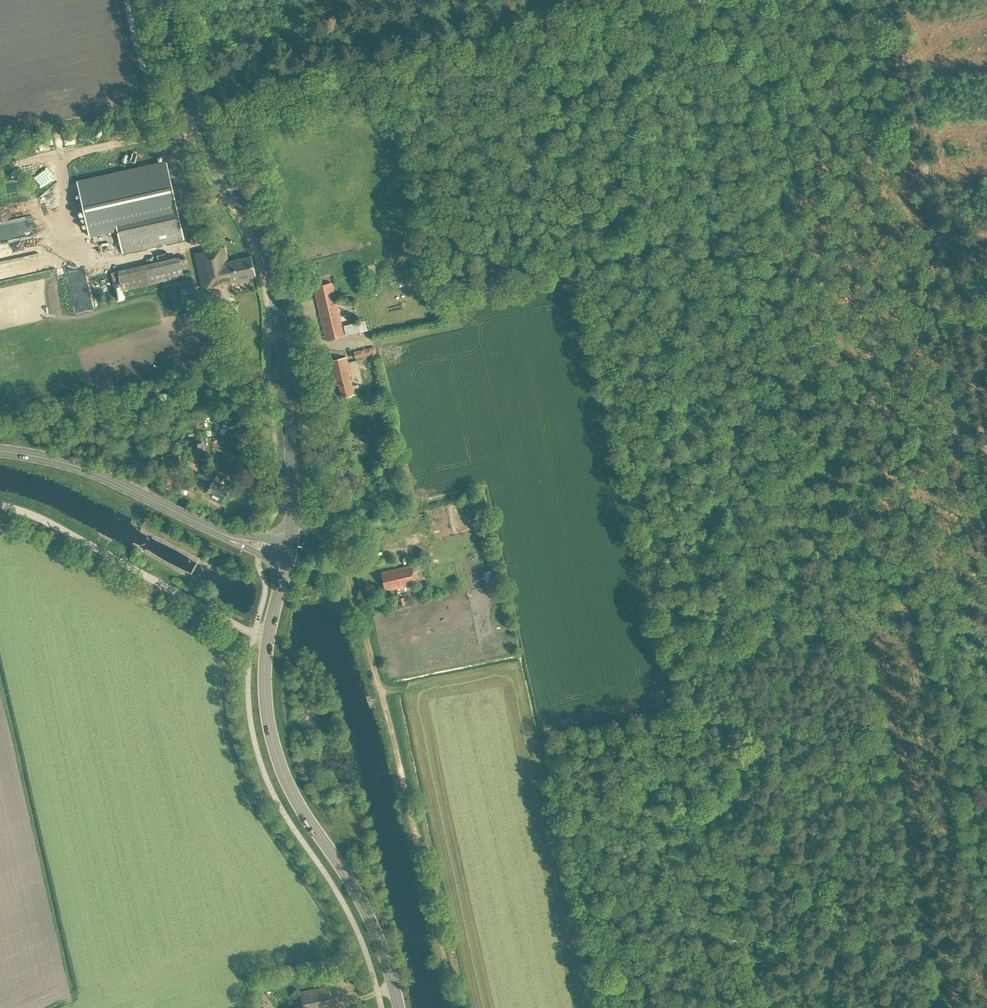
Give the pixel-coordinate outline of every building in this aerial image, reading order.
[(166,161),(77,180),(89,236),(117,230),(122,254),(183,240),(166,161)] [(232,282),(254,277),(249,257),(228,261),(224,247),(195,254),(203,288),(232,283),(232,282)] [(31,273),(28,255),(0,260),(0,280),(31,273)] [(345,264),(354,262),(352,255),(343,257),(345,264)] [(159,283),(182,278),(177,258),(115,271),(120,292),(159,283)] [(324,341),(341,337),(328,284),(311,288),(324,341)] [(182,303),(197,301),(194,288),(180,291),(182,303)] [(205,307),(207,318),(213,317),(211,306),(205,307)] [(367,330),(365,321),(342,326),(344,336),(367,330)] [(373,348),(352,353),(354,360),(368,356),(369,362),(375,361),(373,348)] [(341,398),(354,394),(350,381),(349,375),(350,375),(346,357),(328,361),(334,386),(338,385),(341,398)] [(91,437),(89,432),(82,433),(82,435),(78,436),(80,445),(88,443),(87,438),(91,437)] [(193,455),(193,458),(205,457),(202,442),(191,444),(190,441),(186,442),(188,455),(193,455)] [(216,476),(204,470),(199,481),(211,486),(207,493),(222,501),(228,489),(221,485),(221,484),(214,480),(216,476)] [(381,573),(385,591),(415,584),(411,566),(381,573)] [(299,1001),(294,1003),(295,1006),(292,1007),(293,1007),(332,1007),(327,987),(297,993),(299,1001)]
